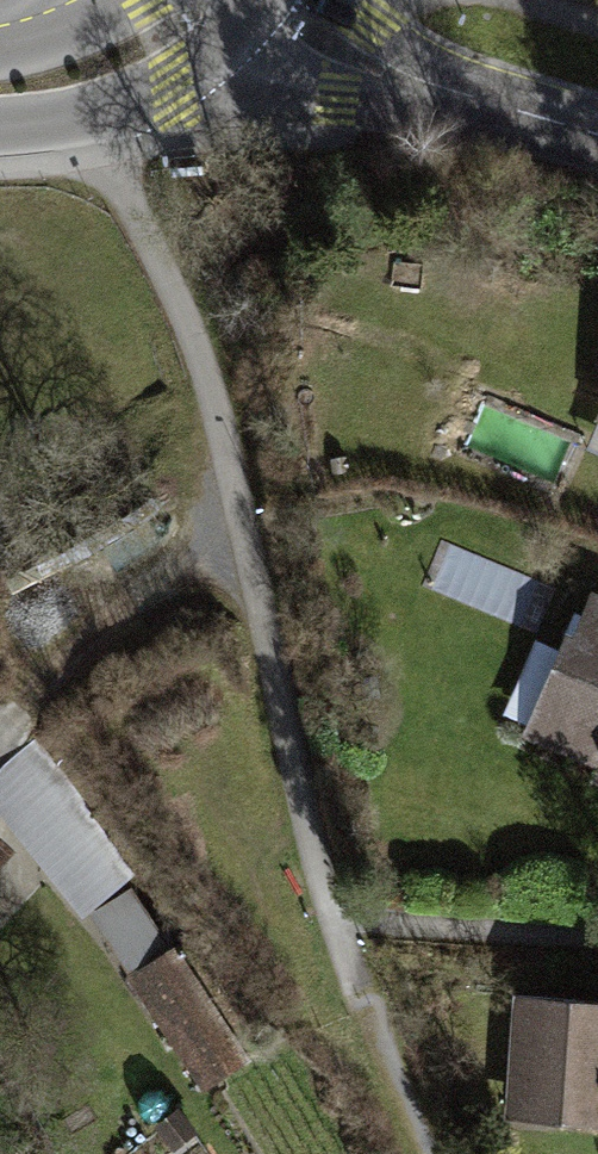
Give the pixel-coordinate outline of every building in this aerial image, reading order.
[(587,592),(568,637),(562,634),(518,738),(593,769),(587,785),(597,790),(597,597),(587,592)] [(1,771),(27,742),(0,718),(0,771),(1,771)] [(0,835),(0,867),(16,849),(0,835)] [(177,946),(135,974),(207,1087),(250,1060),(177,946)] [(510,998),(501,1121),(597,1127),(597,1004),(510,998)]
